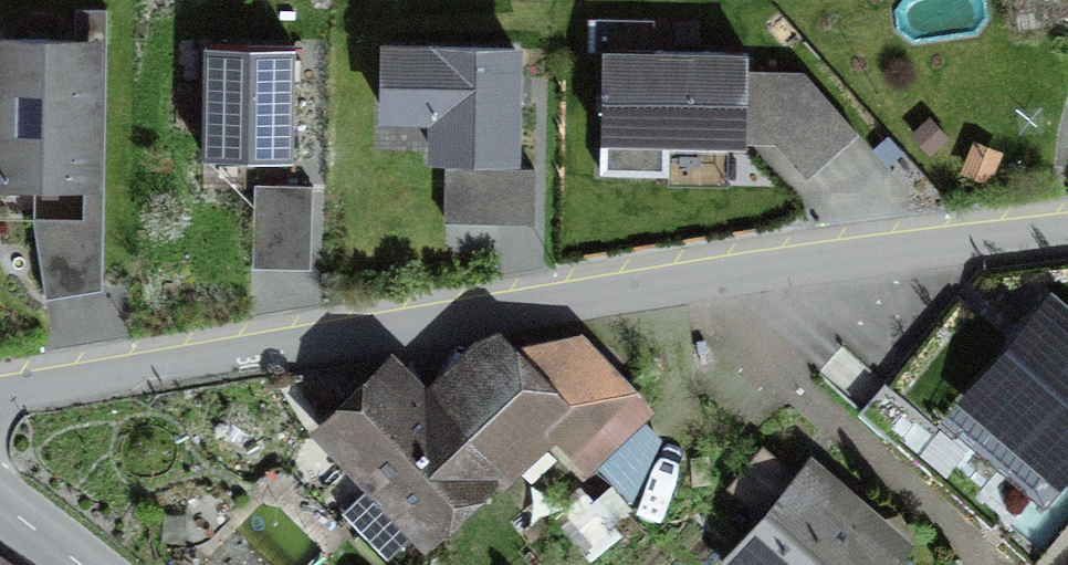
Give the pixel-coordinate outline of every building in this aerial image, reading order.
[(1,39),(0,96),(0,178),(87,180),(90,40),(106,41),(106,8),(75,8),(74,40),(1,39)] [(294,44),(205,42),(203,155),(291,157),(294,44)] [(515,48),(385,46),(384,113),(435,113),(434,155),(514,156),(515,48)] [(747,52),(603,50),(601,172),(668,173),(669,140),(745,142),(745,139),(747,68),(747,52)] [(803,69),(747,68),(745,139),(776,140),(807,175),(857,130),(803,69)] [(529,175),(448,174),(448,217),(529,219),(529,175)] [(309,190),(257,189),(255,258),(308,259),(309,190)] [(1067,454),(1067,326),(1052,313),(984,391),(1063,459),(1067,454)] [(336,425),(427,520),(559,394),(587,424),(619,393),(567,338),(513,347),(505,339),(426,415),(388,375),(336,425)] [(812,476),(745,556),(756,564),(873,564),(892,543),(812,476)]
